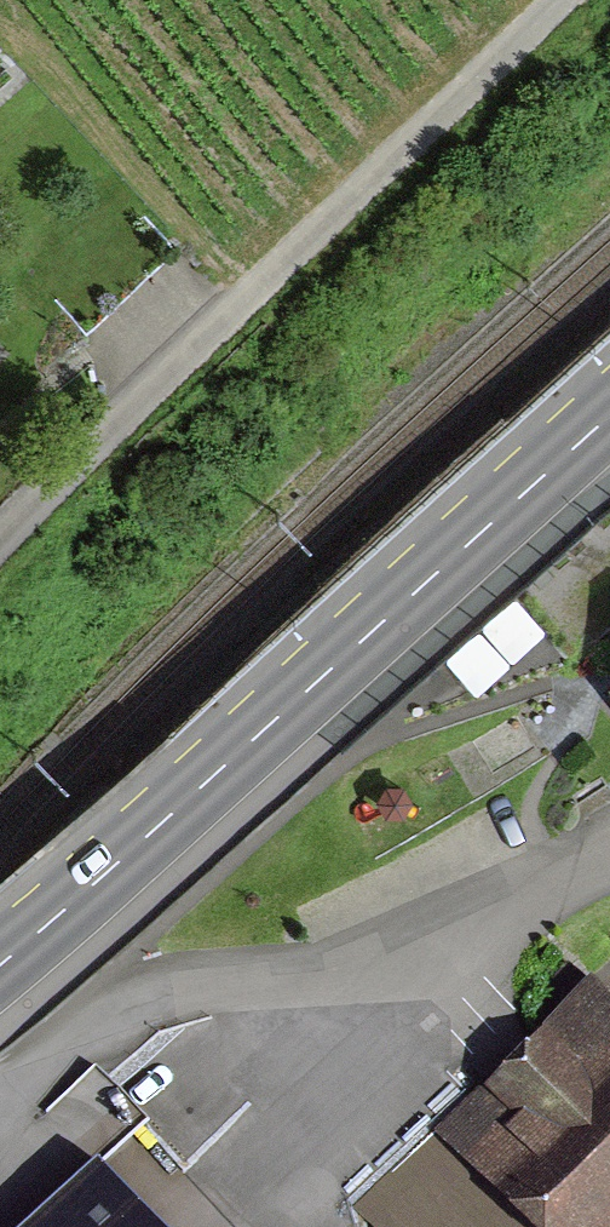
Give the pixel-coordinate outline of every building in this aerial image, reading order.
[(609,716),(609,674),(590,690),(609,716)] [(589,992),(415,1149),(474,1207),(492,1226),(609,1226),(609,1015),(589,992)] [(97,1183),(49,1226),(137,1226),(97,1183)] [(474,1207),(453,1226),(492,1226),(474,1207)]
